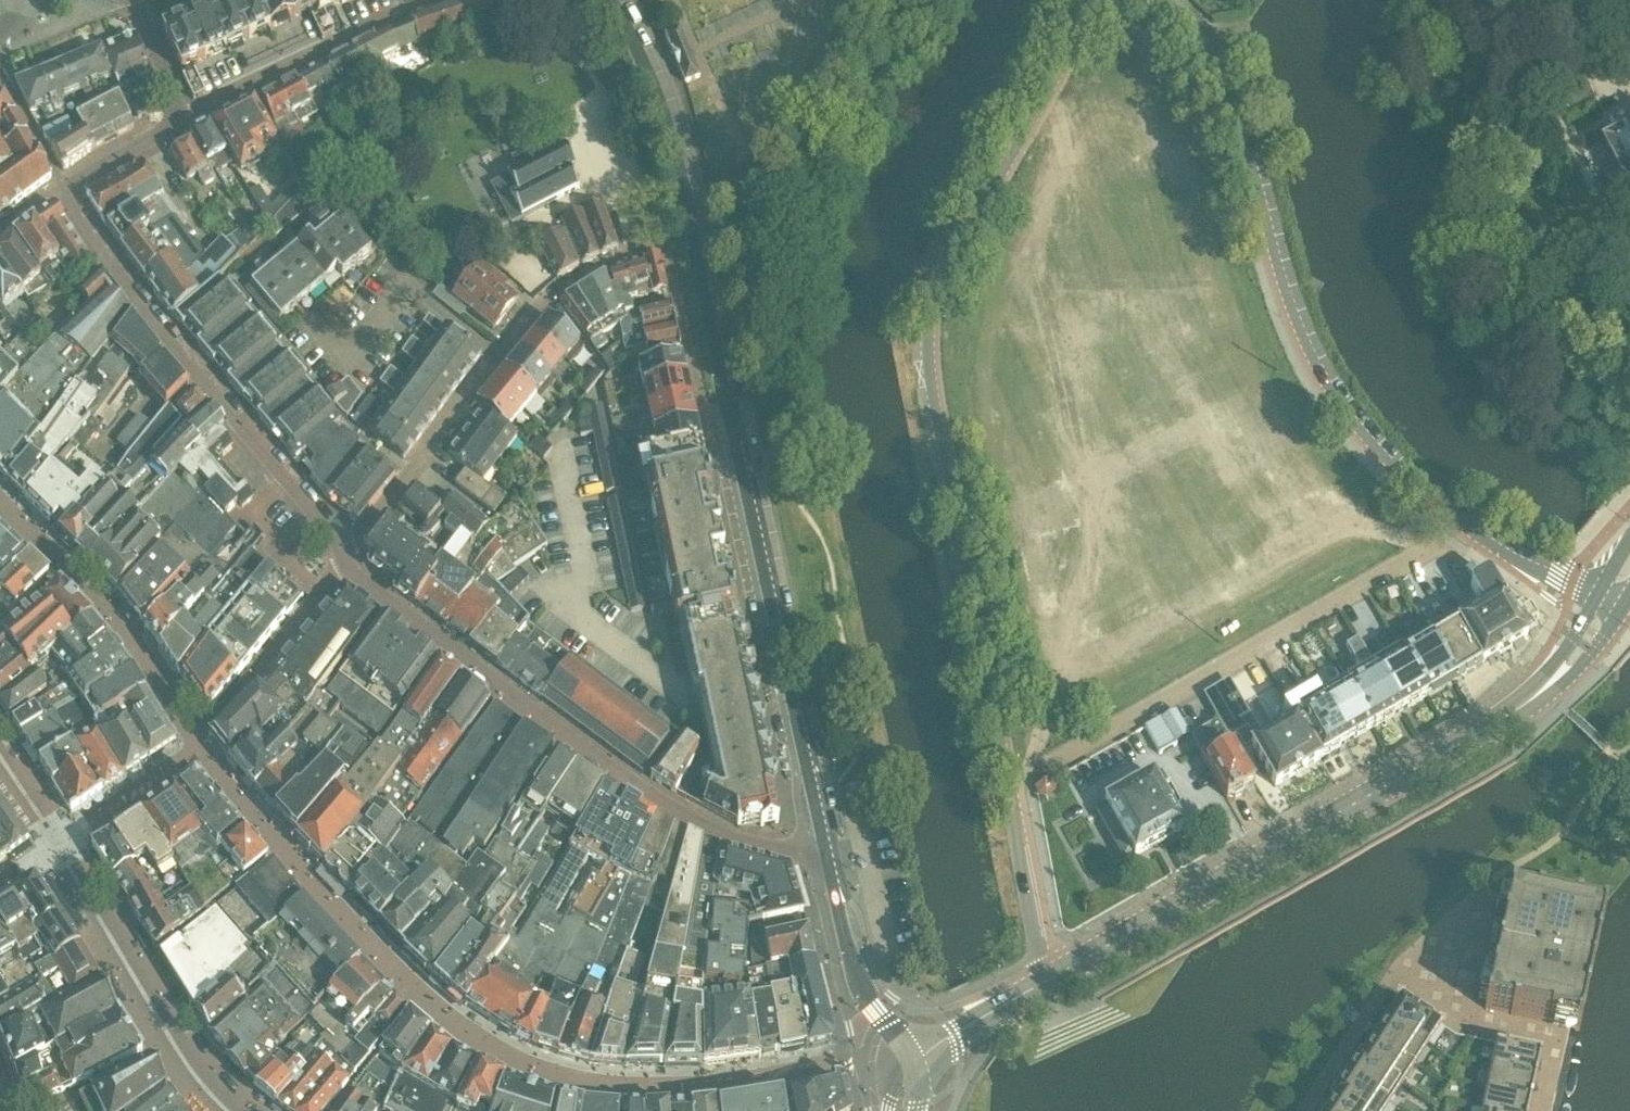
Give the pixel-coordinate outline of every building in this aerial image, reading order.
[(209,9),(227,49),(250,38),(232,0),(229,0),(209,9)] [(250,38),(271,28),(258,0),(232,0),(250,38)] [(271,28),(293,18),(284,0),(258,0),(271,28)] [(293,18),(307,12),(315,8),(316,8),(312,0),(284,0),(293,18)] [(318,8),(334,1),(336,6),(350,0),(315,0),(318,8)] [(477,23),(468,0),(467,0),(442,8),(455,39),(473,34),(470,26),(477,23)] [(491,0),(468,0),(477,23),(497,16),(491,0)] [(516,0),(491,0),(497,16),(518,8),(516,0)] [(518,8),(541,0),(516,0),(518,8)] [(449,41),(455,39),(442,8),(429,13),(412,20),(421,42),(446,34),(449,41)] [(209,9),(187,20),(205,59),(227,49),(209,9)] [(318,14),(311,17),(312,17),(315,25),(327,19),(323,11),(318,14)] [(327,19),(315,25),(318,32),(330,27),(327,19)] [(187,20),(163,31),(182,70),(192,65),(205,59),(187,20)] [(405,48),(421,42),(412,20),(389,29),(353,48),(363,68),(361,70),(367,82),(387,71),(382,61),(405,48)] [(330,27),(318,32),(322,40),(334,34),(330,27)] [(686,84),(701,77),(681,29),(664,36),(671,51),(670,51),(679,70),(686,84)] [(117,42),(140,94),(146,91),(142,81),(152,77),(134,35),(117,42)] [(132,97),(140,94),(117,42),(101,48),(114,79),(116,79),(120,90),(129,86),(132,97)] [(114,79),(101,48),(99,49),(94,47),(86,50),(84,55),(80,57),(98,101),(108,97),(102,84),(114,79)] [(350,75),(361,70),(363,68),(353,48),(325,62),(338,87),(353,80),(350,75)] [(98,101),(80,57),(74,59),(68,57),(57,62),(72,96),(82,92),(88,105),(98,101)] [(72,96),(57,62),(45,66),(43,72),(38,74),(56,118),(67,114),(61,101),(72,96)] [(346,100),(338,87),(325,62),(298,77),(315,110),(326,104),(329,109),(346,100)] [(185,76),(183,77),(186,84),(198,79),(195,71),(185,76)] [(56,118),(38,74),(32,76),(26,74),(19,77),(16,83),(15,83),(30,113),(41,109),(47,121),(56,118)] [(317,115),(315,110),(298,77),(278,88),(299,125),(317,115)] [(198,79),(186,84),(190,92),(202,87),(198,79)] [(202,87),(190,92),(194,100),(206,94),(202,87)] [(305,135),(299,125),(278,88),(260,97),(271,117),(286,145),(305,135)] [(15,115),(4,95),(0,97),(0,123),(15,115)] [(114,108),(122,104),(118,97),(110,101),(114,108)] [(265,121),(271,117),(260,97),(213,122),(242,170),(265,157),(261,149),(276,140),(265,121)] [(132,105),(138,119),(149,114),(144,100),(132,105)] [(106,113),(114,108),(110,101),(102,105),(106,113)] [(82,129),(93,150),(134,129),(122,104),(114,108),(106,113),(102,105),(76,119),(77,121),(82,129)] [(15,115),(0,123),(0,126),(4,124),(14,142),(6,146),(0,137),(0,141),(13,163),(6,168),(24,198),(51,179),(31,142),(15,115)] [(93,150),(82,129),(75,133),(70,125),(68,121),(42,134),(63,171),(93,150)] [(77,121),(70,125),(75,133),(82,129),(77,121)] [(1608,134),(1613,143),(1607,146),(1616,164),(1610,167),(1616,178),(1611,181),(1619,197),(1629,191),(1629,123),(1608,134)] [(217,173),(233,163),(209,124),(190,135),(193,140),(205,162),(211,164),(214,170),(217,173)] [(212,171),(214,170),(211,164),(205,162),(193,140),(172,153),(187,180),(197,174),(204,186),(216,179),(212,171)] [(0,141),(0,172),(6,168),(13,163),(0,141)] [(576,168),(564,147),(563,147),(563,148),(542,158),(536,146),(512,159),(519,171),(508,176),(507,177),(491,186),(509,219),(552,197),(555,202),(556,202),(555,201),(577,189),(577,190),(579,189),(569,171),(574,169),(576,168)] [(158,198),(163,195),(143,163),(87,194),(89,198),(86,200),(106,227),(134,206),(149,226),(153,231),(173,216),(171,213),(158,198)] [(24,198),(6,168),(0,172),(0,215),(24,198)] [(254,189),(249,192),(254,199),(264,194),(259,186),(254,189)] [(286,191),(280,198),(287,206),(298,194),(299,194),(297,193),(286,191)] [(264,194),(254,199),(258,207),(268,201),(266,197),(264,194)] [(268,225),(267,226),(275,237),(297,219),(316,203),(319,200),(317,199),(309,197),(298,194),(287,206),(283,210),(281,212),(277,216),(268,225)] [(279,198),(275,202),(281,212),(283,210),(287,206),(280,198),(279,198)] [(268,201),(258,207),(263,214),(273,208),(268,201)] [(579,212),(600,256),(618,248),(602,202),(579,212)] [(69,274),(70,273),(88,258),(78,242),(65,221),(54,205),(34,221),(44,235),(58,256),(69,274)] [(121,247),(149,226),(134,206),(106,227),(121,247)] [(273,208),(263,214),(263,215),(268,225),(277,216),(273,209),(273,208)] [(582,265),(600,256),(579,212),(561,220),(582,265)] [(263,215),(252,221),(254,224),(259,230),(261,233),(267,226),(268,225),(263,215)] [(362,233),(347,215),(342,220),(357,237),(362,233)] [(218,278),(240,255),(223,238),(220,239),(204,256),(174,216),(173,217),(173,216),(153,231),(171,256),(186,276),(201,295),(206,292),(218,278)] [(280,320),(336,272),(342,279),(371,254),(357,237),(342,220),(314,243),(309,237),(251,285),(261,297),(270,308),(280,320)] [(58,256),(44,235),(34,221),(14,237),(52,287),(69,276),(68,275),(69,274),(58,256)] [(254,224),(242,233),(249,243),(261,233),(259,230),(254,224)] [(171,256),(153,231),(149,226),(121,247),(143,277),(171,256)] [(579,267),(563,233),(562,231),(537,243),(557,279),(579,267)] [(376,250),(362,233),(357,237),(371,254),(376,250)] [(52,287),(14,237),(0,247),(0,264),(25,296),(28,301),(52,287)] [(463,253),(458,260),(469,268),(474,261),(463,253)] [(643,261),(652,294),(666,289),(667,288),(659,255),(643,261)] [(171,256),(143,277),(158,297),(186,276),(171,256)] [(643,261),(625,266),(636,299),(652,294),(643,261)] [(476,269),(465,283),(506,316),(518,300),(504,290),(508,283),(481,263),(476,269)] [(25,296),(0,264),(0,305),(5,312),(25,296)] [(609,272),(608,272),(623,315),(640,311),(639,307),(630,309),(627,302),(636,299),(625,266),(624,267),(610,271),(609,272)] [(608,272),(592,283),(613,328),(620,324),(625,320),(623,315),(608,272)] [(99,273),(77,292),(89,306),(94,301),(110,287),(99,273)] [(201,295),(186,276),(158,297),(172,316),(173,316),(201,295)] [(325,406),(310,388),(305,382),(312,377),(305,369),(298,374),(296,371),(294,369),(298,360),(291,353),(285,358),(279,352),(275,346),(281,341),(275,333),(268,338),(264,333),(262,331),(268,325),(262,317),(255,323),(248,315),(245,310),(251,305),(245,297),(238,302),(233,296),(232,295),(238,288),(232,281),(225,286),(218,278),(206,292),(201,295),(173,316),(183,328),(187,324),(193,330),(201,340),(197,344),(204,352),(213,363),(218,360),(224,367),(232,376),(227,380),(235,389),(244,399),(248,395),(255,403),(262,412),(257,416),(265,425),(274,435),(276,433),(283,442),(289,449),(287,451),(296,462),(302,456),(316,472),(311,479),(319,489),(330,502),(334,499),(340,504),(350,512),(347,516),(358,525),(363,518),(399,474),(384,463),(380,468),(374,463),(372,461),(379,451),(371,445),(365,451),(357,444),(355,442),(360,435),(349,427),(338,436),(333,431),(340,425),(325,406)] [(506,316),(465,283),(454,297),(440,286),(432,296),(460,318),(466,310),(493,331),(506,316)] [(592,283),(577,292),(603,335),(613,328),(592,283)] [(261,297),(251,285),(246,289),(255,301),(261,297)] [(110,287),(94,301),(123,325),(131,315),(110,287)] [(577,292),(561,302),(590,341),(591,343),(603,335),(577,292)] [(270,308),(261,297),(255,301),(265,312),(270,308)] [(655,307),(670,304),(668,298),(654,302),(655,307)] [(89,306),(82,312),(112,338),(123,325),(94,301),(89,306)] [(640,311),(655,307),(654,302),(639,307),(640,311)] [(625,320),(620,324),(622,337),(623,340),(630,335),(675,325),(670,304),(655,307),(640,311),(623,315),(625,320)] [(1,350),(5,356),(20,339),(24,336),(5,312),(0,305),(0,351),(1,350)] [(280,320),(270,308),(265,312),(275,324),(280,320)] [(82,312),(69,323),(102,351),(109,342),(112,338),(82,312)] [(142,374),(163,355),(131,315),(123,325),(112,338),(109,342),(113,345),(92,372),(116,391),(134,366),(142,374)] [(469,371),(481,355),(429,316),(423,324),(439,336),(434,344),(469,371)] [(548,317),(534,335),(565,361),(570,365),(585,347),(580,343),(548,317)] [(69,323),(53,337),(55,339),(91,365),(102,351),(69,323)] [(623,340),(622,340),(625,350),(646,345),(648,356),(679,349),(680,349),(680,347),(675,325),(630,335),(623,340)] [(565,361),(534,335),(519,352),(551,378),(565,361)] [(91,365),(55,339),(39,356),(38,358),(37,357),(0,398),(0,475),(3,479),(91,365)] [(20,339),(5,356),(0,361),(0,398),(37,357),(38,358),(39,356),(20,339)] [(434,344),(429,351),(412,339),(406,347),(459,385),(469,371),(434,344)] [(97,417),(116,391),(92,372),(113,345),(109,342),(102,351),(91,365),(3,479),(6,481),(19,494),(57,450),(87,415),(89,411),(97,417)] [(448,400),(459,385),(406,347),(401,354),(418,366),(412,374),(448,400)] [(609,351),(601,356),(610,371),(619,365),(609,351)] [(519,352),(505,369),(536,395),(542,399),(556,382),(551,378),(519,352)] [(189,386),(180,376),(166,359),(163,355),(142,374),(138,379),(165,410),(169,406),(189,386)] [(686,380),(681,356),(638,365),(643,389),(686,380)] [(412,374),(407,381),(390,369),(385,376),(437,415),(448,400),(412,374)] [(536,395),(505,369),(491,386),(522,412),(536,395)] [(594,385),(601,376),(602,375),(596,369),(587,379),(594,385)] [(426,430),(437,415),(385,376),(380,383),(396,395),(390,403),(426,430)] [(348,379),(338,387),(343,393),(353,385),(348,379)] [(586,395),(594,385),(587,379),(579,389),(586,395)] [(691,403),(686,380),(643,389),(648,412),(691,403)] [(612,382),(603,384),(606,397),(614,395),(612,382)] [(348,398),(358,390),(353,385),(343,393),(347,396),(348,398)] [(522,412),(491,386),(476,404),(507,430),(522,412)] [(356,405),(362,396),(358,390),(348,398),(350,401),(356,405)] [(192,428),(210,411),(194,392),(194,393),(175,409),(182,417),(192,428)] [(617,408),(614,395),(606,397),(608,410),(617,408)] [(356,405),(350,401),(348,398),(347,396),(341,401),(335,406),(342,413),(347,417),(351,411),(356,405)] [(390,403),(386,410),(369,398),(363,406),(415,445),(426,430),(390,403)] [(574,409),(567,403),(559,413),(566,419),(574,409)] [(696,426),(691,403),(648,412),(653,435),(696,426)] [(506,431),(476,405),(475,405),(468,414),(475,420),(470,427),(506,453),(517,439),(506,431)] [(588,408),(590,416),(603,414),(601,405),(588,408)] [(113,470),(54,529),(70,544),(147,470),(192,428),(182,417),(179,419),(169,406),(165,410),(153,427),(130,454),(113,470)] [(404,460),(415,445),(363,406),(358,413),(374,425),(368,433),(404,460)] [(178,469),(218,432),(223,427),(210,411),(192,428),(147,470),(162,485),(178,469)] [(557,429),(566,419),(559,413),(551,423),(557,429)] [(604,422),(603,414),(590,416),(592,425),(604,422)] [(102,427),(87,415),(57,450),(19,494),(31,506),(52,484),(56,488),(86,455),(82,451),(102,427)] [(130,454),(153,427),(139,415),(116,442),(130,454)] [(592,425),(590,416),(577,419),(579,428),(592,425)] [(606,431),(604,422),(592,425),(593,433),(606,431)] [(593,433),(592,425),(579,428),(581,436),(593,433)] [(658,456),(649,458),(649,459),(701,448),(700,445),(696,426),(653,435),(658,456)] [(506,453),(470,427),(464,435),(456,429),(451,436),(494,469),(506,453)] [(613,430),(615,443),(624,441),(621,428),(613,430)] [(608,439),(606,431),(593,433),(595,442),(608,439)] [(238,504),(242,508),(252,499),(218,459),(232,447),(218,432),(178,469),(202,493),(217,481),(238,504)] [(494,469),(451,436),(446,443),(453,449),(447,457),(466,471),(483,483),(494,469)] [(537,453),(545,443),(539,438),(530,448),(537,453)] [(610,448),(608,439),(595,442),(597,450),(610,448)] [(627,454),(624,441),(615,443),(618,455),(627,454)] [(552,449),(545,443),(537,453),(544,459),(552,449)] [(612,456),(610,448),(597,450),(599,459),(612,456)] [(729,586),(716,525),(710,496),(711,496),(701,448),(649,459),(654,481),(646,483),(648,494),(651,507),(656,531),(664,530),(673,574),(665,575),(671,600),(673,613),(676,624),(683,622),(698,691),(702,691),(717,762),(720,775),(722,788),(724,796),(720,797),(711,792),(708,798),(703,806),(703,808),(738,827),(760,822),(761,827),(778,823),(772,793),(773,793),(773,791),(772,784),(767,763),(730,586),(729,586)] [(105,463),(101,467),(86,455),(56,488),(52,484),(31,506),(54,529),(113,470),(105,463)] [(613,465),(612,456),(599,459),(601,468),(613,465)] [(615,473),(613,465),(601,468),(602,476),(615,473)] [(110,585),(202,493),(178,469),(162,485),(85,558),(89,562),(89,563),(110,585)] [(85,558),(162,485),(147,470),(70,544),(78,552),(85,558)] [(466,471),(455,485),(494,514),(505,500),(483,483),(466,471)] [(617,482),(615,473),(602,476),(604,485),(617,482)] [(226,516),(238,504),(217,481),(202,493),(110,585),(117,592),(116,592),(144,628),(204,561),(214,570),(231,552),(223,542),(238,528),(226,516)] [(619,490),(617,482),(604,485),(606,493),(619,490)] [(412,489),(398,507),(398,512),(410,521),(414,516),(428,526),(433,519),(438,523),(444,515),(434,507),(412,489)] [(477,542),(490,527),(447,492),(434,507),(444,515),(451,521),(477,542)] [(651,507),(648,494),(641,496),(644,508),(651,507)] [(644,508),(641,496),(634,497),(637,510),(644,508)] [(637,510),(634,497),(627,499),(630,511),(637,510)] [(608,501),(609,509),(622,507),(620,498),(608,501)] [(444,625),(502,553),(498,548),(534,525),(517,499),(490,527),(477,542),(451,521),(444,529),(456,540),(451,547),(433,572),(439,577),(417,605),(444,625)] [(624,515),(622,507),(609,509),(611,518),(624,515)] [(626,524),(624,515),(611,518),(613,526),(626,524)] [(414,516),(410,521),(423,532),(427,527),(428,526),(414,516)] [(436,553),(422,542),(413,554),(400,544),(405,537),(400,533),(404,528),(395,522),(391,527),(384,521),(363,550),(377,561),(374,565),(403,587),(399,592),(417,605),(439,577),(433,572),(430,569),(433,565),(431,564),(437,556),(436,553)] [(628,532),(626,524),(613,526),(615,535),(628,532)] [(547,545),(534,525),(498,548),(502,553),(444,625),(496,664),(515,638),(526,622),(530,618),(504,592),(504,591),(497,584),(516,572),(513,568),(547,545)] [(251,552),(252,553),(264,539),(254,528),(231,552),(214,570),(204,561),(144,628),(155,642),(161,648),(203,599),(207,603),(251,552)] [(32,560),(0,529),(0,588),(32,560)] [(629,541),(628,532),(615,535),(617,543),(629,541)] [(631,549),(629,541),(617,543),(618,552),(631,549)] [(633,558),(631,549),(618,552),(620,561),(633,558)] [(267,566),(252,553),(251,552),(207,603),(203,599),(161,648),(177,674),(267,566)] [(635,566),(633,558),(620,561),(622,569),(635,566)] [(49,577),(32,560),(0,588),(0,612),(7,618),(8,616),(7,615),(14,609),(15,610),(49,577)] [(267,566),(177,674),(181,680),(205,714),(237,677),(266,642),(286,620),(303,600),(267,566)] [(637,575),(635,566),(622,569),(624,578),(637,575)] [(528,578),(519,569),(513,575),(522,584),(528,578)] [(522,584),(513,575),(507,581),(516,590),(522,584)] [(638,583),(637,575),(624,578),(626,586),(638,583)] [(1470,615),(1457,623),(1482,664),(1482,665),(1495,657),(1528,638),(1527,636),(1536,631),(1531,624),(1537,620),(1531,609),(1529,608),(1527,605),(1524,604),(1522,605),(1517,599),(1514,598),(1512,599),(1510,596),(1505,599),(1503,596),(1502,596),(1490,576),(1486,575),(1474,582),(1471,583),(1470,587),(1482,608),(1470,615)] [(516,590),(507,581),(501,587),(510,596),(516,590)] [(640,592),(638,583),(626,586),(627,595),(640,592)] [(88,615),(59,585),(40,603),(1,635),(0,634),(0,705),(9,718),(53,686),(61,681),(53,669),(51,670),(44,661),(91,618),(88,615)] [(365,642),(385,617),(383,616),(384,616),(345,586),(337,595),(338,600),(332,601),(333,607),(326,607),(319,616),(319,622),(313,623),(314,629),(308,629),(304,634),(337,663),(359,637),(365,642)] [(642,600),(640,592),(627,595),(629,603),(642,600)] [(644,609),(642,600),(629,603),(631,611),(644,609)] [(673,613),(671,600),(663,601),(666,614),(673,613)] [(666,614),(663,601),(656,603),(659,616),(666,614)] [(659,616),(656,603),(649,604),(652,617),(659,616)] [(377,736),(437,657),(414,640),(413,641),(405,635),(406,634),(385,617),(365,642),(320,693),(335,705),(323,720),(344,735),(363,750),(366,747),(370,741),(334,714),(339,708),(377,736)] [(105,635),(102,631),(91,618),(44,661),(51,670),(53,669),(61,681),(53,686),(58,693),(69,685),(66,680),(87,665),(79,656),(105,635)] [(1427,632),(1425,633),(1453,681),(1482,664),(1457,623),(1456,624),(1431,639),(1427,632)] [(512,679),(544,635),(536,630),(525,645),(515,638),(496,664),(496,665),(495,666),(512,679)] [(1425,633),(1399,649),(1426,696),(1453,681),(1425,633)] [(298,706),(337,663),(304,634),(300,638),(300,639),(301,644),(295,645),(295,651),(291,651),(282,662),(282,666),(276,666),(276,673),(271,673),(270,673),(256,689),(248,698),(209,735),(226,756),(255,731),(267,742),(284,723),(286,725),(301,708),(298,706)] [(133,673),(121,657),(105,635),(79,656),(87,665),(66,680),(69,685),(58,693),(13,724),(21,735),(53,714),(54,714),(72,704),(77,712),(112,686),(133,673)] [(551,641),(544,635),(512,679),(528,691),(549,664),(539,657),(551,641)] [(344,735),(323,720),(335,705),(320,693),(365,642),(359,637),(337,663),(298,706),(301,708),(286,725),(284,723),(267,742),(255,731),(226,756),(252,788),(280,762),(302,741),(326,764),(344,735)] [(1373,665),(1369,658),(1368,659),(1357,640),(1346,646),(1358,666),(1361,667),(1363,670),(1345,681),(1372,728),(1399,712),(1372,665),(1373,665)] [(1399,712),(1426,696),(1399,649),(1373,665),(1372,665),(1399,712)] [(643,774),(674,731),(627,697),(573,656),(566,665),(541,698),(643,774)] [(540,700),(541,698),(566,665),(554,657),(549,664),(528,691),(540,700)] [(419,732),(428,718),(459,674),(440,660),(389,733),(373,752),(374,752),(345,785),(338,785),(296,835),(323,864),(373,803),(413,751),(407,747),(419,732)] [(145,693),(134,674),(133,673),(112,686),(77,712),(81,719),(83,718),(89,726),(115,711),(145,693)] [(397,818),(401,820),(468,728),(469,728),(490,699),(459,674),(428,718),(419,732),(407,747),(413,751),(373,803),(323,864),(352,893),(382,856),(384,858),(406,830),(403,828),(394,821),(397,818)] [(1346,743),(1372,728),(1345,681),(1318,697),(1346,743)] [(1227,682),(1204,695),(1218,720),(1238,754),(1251,746),(1276,786),(1320,760),(1319,759),(1295,719),(1264,738),(1259,727),(1255,730),(1227,682)] [(176,743),(147,696),(145,693),(115,711),(149,761),(176,743)] [(1319,759),(1346,743),(1318,697),(1293,711),(1297,718),(1295,719),(1319,759)] [(484,850),(554,745),(523,725),(496,703),(464,746),(462,748),(410,819),(407,823),(454,861),(457,857),(462,860),(474,843),(484,850)] [(124,777),(149,761),(115,711),(89,726),(83,718),(81,719),(67,727),(71,733),(67,735),(72,743),(77,752),(82,744),(96,736),(124,777)] [(1174,741),(1188,733),(1175,711),(1161,719),(1174,741)] [(66,735),(54,714),(53,714),(21,735),(21,736),(38,763),(72,743),(67,735),(66,735)] [(1176,745),(1174,741),(1161,719),(1145,728),(1159,754),(1176,745)] [(1255,783),(1238,754),(1218,720),(1191,735),(1228,799),(1230,798),(1233,798),(1234,799),(1243,794),(1242,793),(1243,790),(1246,788),(1248,792),(1255,787),(1253,784),(1255,783)] [(373,752),(366,747),(363,750),(344,735),(326,764),(295,794),(292,791),(273,811),(296,835),(338,785),(345,785),(374,752),(373,752)] [(104,791),(124,777),(96,736),(82,744),(77,752),(72,743),(38,763),(42,768),(52,784),(84,766),(102,792),(104,790),(104,791)] [(651,778),(651,779),(675,794),(676,793),(693,762),(700,752),(681,738),(652,777),(651,778)] [(295,794),(326,764),(302,741),(280,762),(252,788),(273,811),(292,791),(295,794)] [(703,747),(696,758),(704,763),(710,752),(703,747)] [(546,812),(577,765),(557,751),(517,810),(483,861),(504,875),(517,855),(521,850),(534,830),(539,824),(538,823),(546,811),(546,812)] [(696,758),(690,769),(697,774),(704,763),(696,758)] [(711,777),(720,775),(717,762),(708,764),(711,777)] [(582,826),(607,784),(577,765),(546,812),(560,821),(551,834),(564,843),(576,823),(582,826)] [(71,813),(102,792),(84,766),(52,784),(53,785),(71,813)] [(690,769),(683,781),(691,785),(697,774),(690,769)] [(1178,814),(1180,805),(1161,771),(1105,802),(1106,804),(1094,811),(1122,861),(1134,854),(1135,856),(1183,829),(1175,816),(1178,814)] [(722,788),(720,775),(711,777),(714,790),(722,788)] [(244,830),(200,777),(192,776),(176,788),(200,819),(196,823),(203,832),(228,865),(215,875),(229,892),(243,881),(230,864),(232,861),(222,848),(243,832),(244,830)] [(683,781),(676,793),(684,797),(684,796),(691,785),(683,781)] [(849,799),(864,795),(861,782),(846,786),(849,799)] [(551,1052),(561,1028),(568,1026),(631,875),(639,851),(655,816),(607,784),(582,826),(518,933),(517,932),(513,939),(511,938),(463,1004),(515,1037),(533,1046),(551,1052)] [(192,893),(215,875),(228,865),(203,832),(196,823),(200,819),(176,788),(164,797),(140,815),(185,880),(186,892),(186,896),(198,917),(203,913),(192,893)] [(703,806),(708,798),(696,791),(692,800),(703,806)] [(25,845),(26,840),(0,803),(0,861),(25,845)] [(164,908),(186,892),(185,880),(140,815),(135,819),(113,833),(134,865),(150,888),(164,908)] [(651,884),(672,825),(657,817),(655,816),(639,851),(631,875),(651,884)] [(466,871),(454,861),(407,823),(403,828),(406,830),(384,858),(382,856),(352,893),(375,919),(423,868),(443,882),(441,885),(450,893),(466,871)] [(539,847),(550,831),(539,824),(534,830),(521,850),(517,855),(536,867),(494,929),(447,989),(463,1004),(511,938),(513,939),(517,932),(512,930),(527,909),(519,904),(530,886),(537,890),(553,864),(538,855),(542,849),(539,847)] [(663,914),(687,833),(672,825),(651,884),(642,907),(645,908),(663,914)] [(243,881),(267,860),(243,832),(222,848),(232,861),(230,864),(243,881)] [(113,879),(134,865),(113,833),(110,835),(91,846),(111,876),(113,879)] [(693,877),(700,840),(687,833),(663,914),(664,914),(644,993),(640,992),(619,1066),(627,1067),(659,1066),(693,877)] [(714,883),(720,851),(717,850),(700,840),(693,877),(714,883)] [(757,893),(765,863),(720,851),(714,883),(713,885),(757,893)] [(430,975),(447,989),(494,929),(536,867),(517,855),(504,875),(457,942),(430,975)] [(504,875),(483,861),(477,856),(466,871),(450,893),(442,903),(444,905),(436,914),(434,912),(404,950),(430,975),(457,942),(504,875)] [(757,893),(763,921),(802,913),(790,869),(765,863),(757,893)] [(129,903),(150,888),(134,865),(113,879),(129,903)] [(245,955),(305,905),(271,865),(236,894),(178,941),(160,955),(194,1010),(234,974),(250,959),(245,955)] [(442,903),(450,893),(441,885),(443,882),(423,868),(375,919),(379,922),(404,950),(434,912),(436,914),(444,905),(442,903)] [(203,913),(229,892),(215,875),(192,893),(203,913)] [(642,907),(651,884),(631,875),(568,1026),(561,1028),(551,1052),(585,1062),(625,954),(627,954),(645,908),(642,907)] [(713,885),(714,883),(693,877),(659,1066),(699,1066),(701,1066),(701,1001),(701,965),(704,958),(713,885)] [(60,916),(38,883),(30,881),(10,894),(52,955),(74,939),(60,916)] [(763,921),(757,893),(713,885),(704,958),(701,965),(701,1001),(749,995),(749,988),(746,970),(747,970),(746,959),(748,925),(763,921)] [(143,926),(164,908),(150,888),(129,903),(134,910),(143,926)] [(156,949),(198,917),(186,896),(186,892),(164,908),(143,926),(156,949)] [(8,896),(7,894),(0,898),(0,928),(29,971),(32,968),(52,955),(10,894),(8,896)] [(1486,1004),(1485,1009),(1486,1010),(1489,1010),(1490,1009),(1511,1014),(1510,1015),(1516,1016),(1516,1015),(1548,1022),(1548,1023),(1553,1024),(1554,1024),(1569,1027),(1570,1027),(1575,1028),(1575,1029),(1576,1029),(1579,1030),(1581,1024),(1580,1023),(1584,1002),(1585,1002),(1587,996),(1586,995),(1591,974),(1592,974),(1592,971),(1591,971),(1596,949),(1597,949),(1598,943),(1597,942),(1602,921),(1603,921),(1604,915),(1601,914),(1600,914),(1600,915),(1594,914),(1593,914),(1579,910),(1574,908),(1573,908),(1573,909),(1541,902),(1541,901),(1535,900),(1535,901),(1514,896),(1515,896),(1510,894),(1510,895),(1509,900),(1508,901),(1509,901),(1505,922),(1504,922),(1504,923),(1502,929),(1503,929),(1503,931),(1502,936),(1500,942),(1499,950),(1498,950),(1498,951),(1493,950),(1493,949),(1490,948),(1489,948),(1488,952),(1492,953),(1492,952),(1497,953),(1497,954),(1498,954),(1495,968),(1493,975),(1492,975),(1491,981),(1491,982),(1492,982),(1487,1003),(1486,1003),(1486,1004)] [(302,1021),(359,964),(305,905),(245,955),(250,959),(234,974),(238,978),(251,994),(264,982),(284,1002),(289,1007),(302,1021)] [(788,970),(813,963),(811,955),(803,917),(754,928),(751,930),(750,944),(752,973),(766,970),(770,969),(787,965),(788,970)] [(40,981),(34,972),(34,971),(32,968),(29,971),(0,928),(0,1004),(40,981)] [(55,959),(34,971),(34,972),(40,981),(54,1003),(99,980),(74,939),(52,955),(55,959)] [(644,960),(627,954),(625,954),(585,1062),(590,1063),(619,1066),(640,992),(635,991),(644,960)] [(362,1012),(383,989),(359,963),(359,964),(302,1021),(303,1023),(305,1021),(309,1025),(329,1044),(343,1058),(356,1045),(343,1033),(351,1025),(353,1027),(365,1014),(362,1012)] [(800,1019),(826,1013),(813,963),(788,970),(787,965),(770,969),(766,970),(768,983),(789,979),(792,990),(794,990),(800,1019)] [(208,1034),(251,994),(238,978),(234,974),(194,1010),(208,1034)] [(100,1023),(118,1013),(99,980),(54,1003),(28,1016),(44,1053),(100,1023)] [(0,1004),(0,1029),(19,1019),(20,1020),(28,1016),(54,1003),(40,981),(0,1004)] [(228,1055),(284,1002),(264,982),(251,994),(208,1034),(227,1054),(228,1055)] [(775,1025),(770,998),(762,999),(760,986),(749,988),(749,995),(759,1058),(779,1054),(775,1025)] [(356,1045),(396,1000),(383,989),(362,1012),(365,1014),(353,1027),(351,1025),(343,1033),(356,1045)] [(806,1048),(800,1019),(794,990),(792,990),(769,995),(770,998),(775,1025),(779,1054),(806,1049),(805,1048),(806,1048)] [(701,1066),(759,1058),(749,995),(701,1001),(701,1066)] [(355,1074),(406,1010),(396,1000),(356,1045),(343,1058),(342,1059),(355,1074)] [(303,1023),(302,1021),(289,1007),(284,1002),(228,1055),(227,1054),(225,1056),(245,1077),(246,1076),(254,1086),(295,1045),(291,1041),(309,1025),(305,1021),(303,1023)] [(1439,1029),(1400,1003),(1386,1023),(1426,1050),(1439,1029)] [(142,1051),(133,1038),(118,1013),(100,1023),(44,1053),(33,1059),(42,1078),(51,1073),(60,1093),(73,1088),(142,1051)] [(805,1048),(806,1049),(829,1043),(832,1038),(826,1013),(800,1019),(806,1048),(805,1048)] [(432,1033),(415,1019),(411,1014),(382,1050),(383,1050),(379,1055),(399,1072),(432,1033)] [(0,1029),(0,1035),(14,1066),(14,1068),(33,1059),(44,1053),(28,1016),(20,1020),(19,1019),(0,1029)] [(1426,1050),(1386,1023),(1373,1043),(1413,1069),(1426,1050)] [(317,1057),(329,1044),(309,1025),(291,1041),(295,1045),(254,1086),(252,1087),(276,1107),(280,1110),(295,1091),(314,1091),(333,1071),(317,1057)] [(1486,1092),(1490,1071),(1495,1047),(1455,1038),(1439,1029),(1426,1050),(1413,1069),(1400,1089),(1387,1108),(1385,1110),(1481,1110),(1486,1092)] [(449,1047),(432,1033),(399,1072),(397,1078),(395,1077),(395,1078),(383,1110),(452,1110),(457,1100),(460,1103),(480,1067),(449,1047)] [(343,1058),(329,1044),(317,1057),(333,1071),(314,1091),(295,1091),(280,1110),(282,1110),(324,1110),(349,1081),(355,1074),(342,1059),(343,1058)] [(1359,1059),(1358,1060),(1401,1089),(1413,1070),(1374,1044),(1373,1045),(1362,1062),(1361,1061),(1359,1059)] [(1535,1080),(1540,1057),(1495,1047),(1490,1071),(1535,1080)] [(33,1059),(14,1068),(21,1087),(42,1078),(33,1059)] [(395,1077),(375,1060),(350,1090),(347,1095),(362,1105),(371,1110),(383,1110),(395,1078),(395,1077)] [(1346,1079),(1345,1081),(1388,1109),(1401,1089),(1358,1060),(1357,1062),(1358,1062),(1357,1063),(1346,1080),(1346,1079)] [(166,1089),(149,1063),(80,1098),(86,1110),(134,1110),(166,1089)] [(481,1067),(480,1067),(460,1103),(457,1100),(452,1110),(476,1110),(478,1105),(488,1110),(496,1110),(506,1079),(503,1078),(481,1067)] [(1530,1102),(1535,1080),(1490,1071),(1486,1092),(1530,1102)] [(42,1078),(21,1087),(19,1088),(25,1107),(60,1093),(51,1073),(42,1078)] [(556,1096),(506,1079),(496,1110),(553,1110),(556,1096)] [(839,1079),(832,1079),(827,1080),(783,1093),(787,1110),(850,1110),(842,1081),(839,1079)] [(1331,1101),(1347,1110),(1386,1110),(1388,1109),(1345,1081),(1344,1082),(1341,1088),(1333,1100),(1332,1100),(1331,1101)] [(178,1106),(177,1105),(166,1089),(134,1110),(173,1110),(178,1106)] [(1530,1102),(1486,1092),(1481,1110),(1528,1110),(1530,1102)] [(783,1093),(728,1102),(717,1104),(718,1110),(787,1110),(783,1093)] [(362,1105),(347,1095),(336,1110),(358,1110),(362,1105)] [(558,1097),(556,1096),(553,1110),(584,1110),(585,1102),(558,1097)] [(1331,1101),(1331,1102),(1333,1104),(1333,1103),(1334,1104),(1335,1104),(1334,1105),(1330,1110),(1347,1110),(1331,1101)] [(589,1103),(585,1102),(584,1110),(618,1110),(619,1106),(589,1103)]
